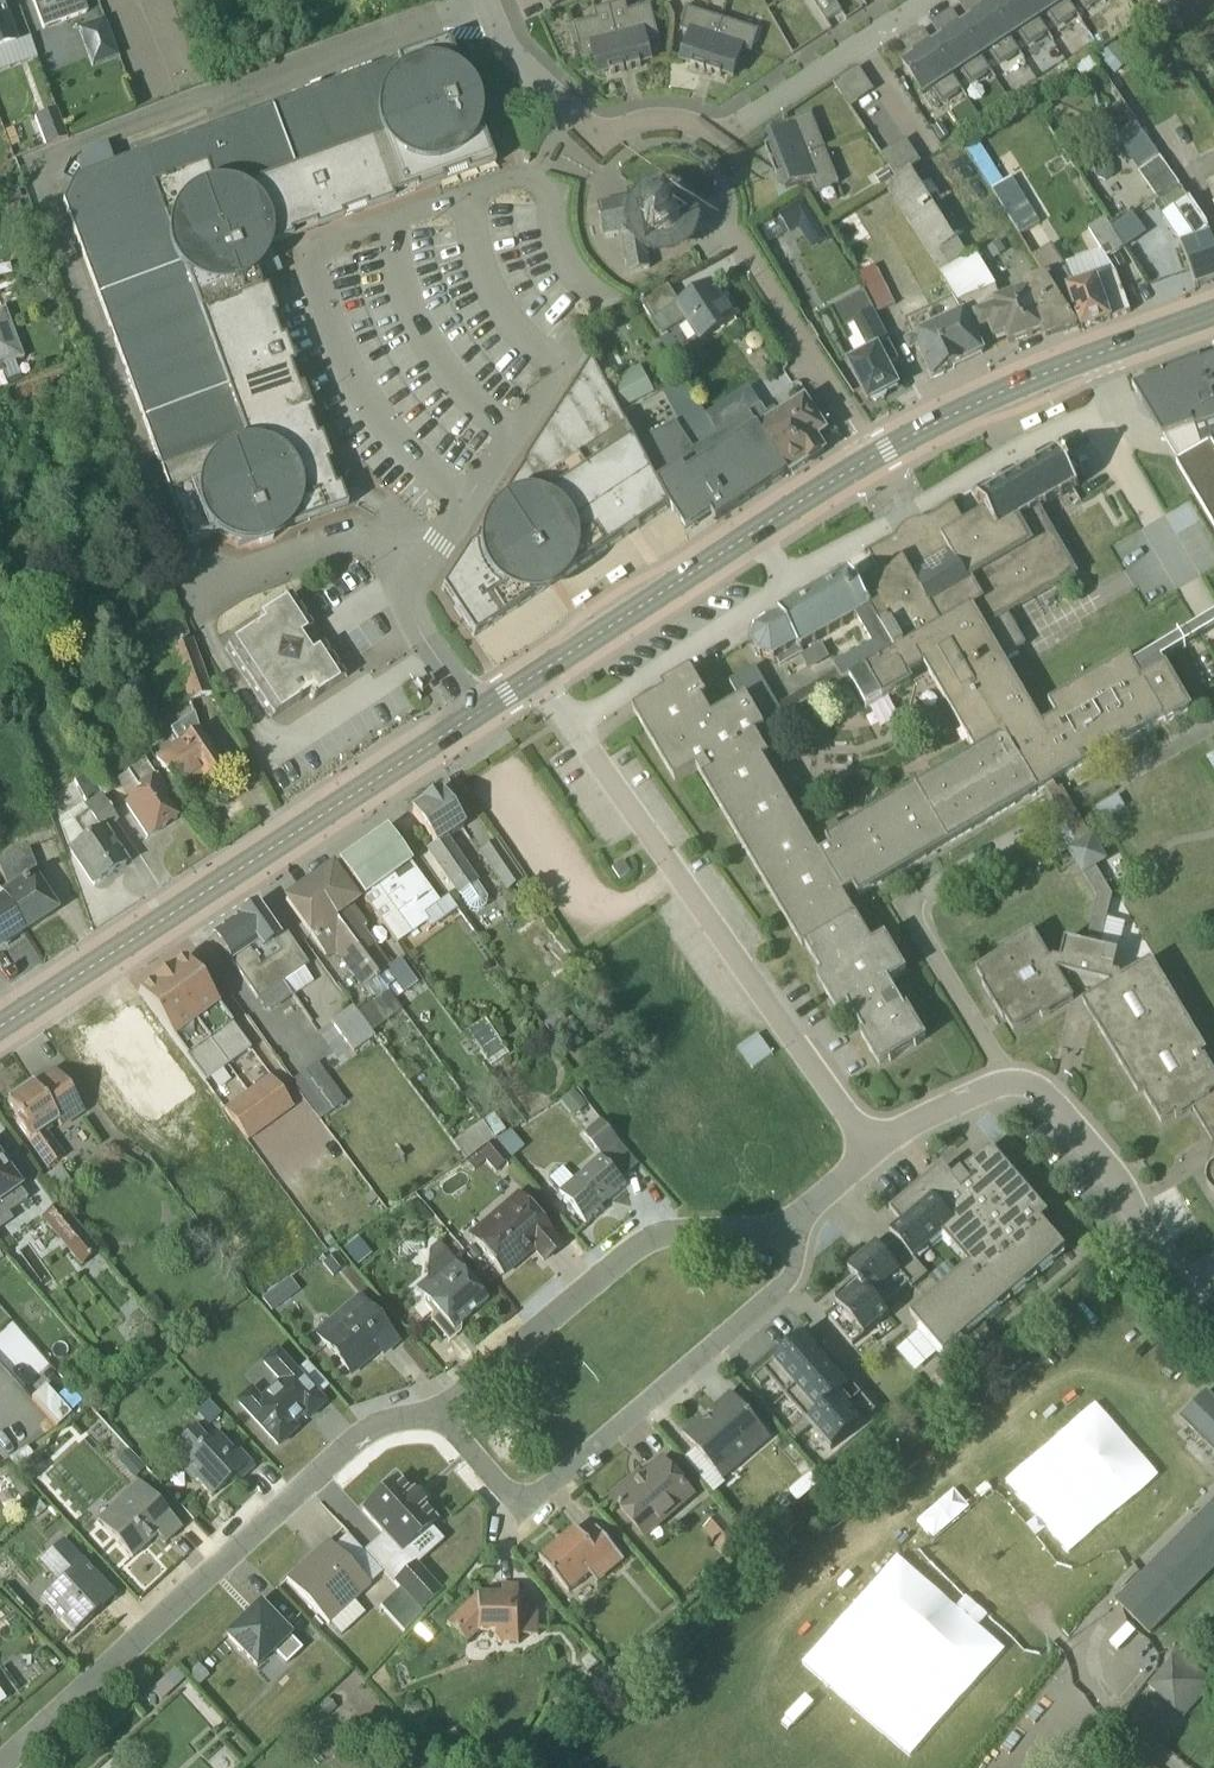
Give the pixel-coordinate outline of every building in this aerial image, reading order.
[(41,30),(85,14),(80,0),(30,0),(41,30)] [(826,24),(840,15),(831,0),(809,0),(826,24)] [(990,9),(984,0),(972,0),(967,4),(976,18),(961,28),(983,60),(989,57),(998,70),(1021,54),(1011,40),(990,9)] [(1026,0),(1003,0),(990,9),(1011,40),(1017,36),(1026,50),(1050,35),(1040,20),(1026,0)] [(1068,0),(1026,0),(1040,20),(1046,17),(1055,31),(1078,15),(1069,2),(1068,0)] [(1084,12),(1101,0),(1076,0),(1084,12)] [(0,2),(0,72),(35,61),(28,40),(14,45),(0,2)] [(639,64),(650,61),(646,44),(659,41),(650,7),(627,12),(625,3),(608,7),(623,68),(624,68),(626,72),(640,68),(639,64)] [(608,7),(593,11),(595,21),(573,27),(581,60),(593,58),(597,74),(603,73),(603,70),(608,69),(610,76),(623,72),(622,68),(623,68),(608,7)] [(691,69),(704,74),(705,69),(706,69),(722,21),(703,15),(704,13),(684,7),(679,24),(682,25),(680,31),(690,34),(681,62),(692,65),(691,69)] [(983,60),(961,28),(952,14),(937,24),(947,38),(933,48),(953,78),(958,75),(968,90),(992,73),(983,60)] [(76,26),(89,65),(117,56),(105,17),(76,26)] [(751,54),(759,30),(742,25),(741,27),(722,21),(706,69),(707,70),(707,75),(720,79),(722,72),(727,74),(726,76),(732,78),(741,52),(751,54)] [(953,78),(933,48),(923,34),(909,44),(918,57),(904,67),(924,97),(930,93),(941,108),(963,93),(953,78)] [(447,42),(59,186),(189,544),(214,537),(235,547),(265,546),(291,530),(345,508),(261,274),(270,250),(493,167),(471,107),(475,105),(474,101),(471,93),(466,95),(447,42)] [(849,110),(874,92),(858,69),(833,87),(849,110)] [(59,112),(41,114),(44,142),(62,140),(59,112)] [(760,142),(769,167),(823,148),(811,117),(789,126),(791,130),(760,142)] [(884,154),(896,170),(917,155),(905,139),(884,154)] [(978,143),(965,151),(1019,238),(1039,226),(1011,179),(1003,184),(978,143)] [(838,188),(823,148),(769,167),(779,193),(807,182),(813,198),(838,188)] [(1178,188),(1158,160),(1138,174),(1159,202),(1178,188)] [(955,300),(974,336),(987,329),(994,341),(1004,337),(1008,346),(1044,330),(1027,288),(1000,299),(974,254),(969,258),(958,243),(964,237),(931,186),(921,190),(909,174),(883,188),(888,195),(901,214),(955,300)] [(639,197),(598,206),(605,238),(618,235),(622,249),(627,277),(651,269),(649,259),(656,261),(675,260),(686,252),(696,243),(700,223),(694,204),(687,193),(670,186),(650,186),(639,197)] [(805,198),(778,213),(791,236),(802,229),(812,247),(828,238),(805,198)] [(1213,282),(1213,254),(1204,226),(1191,201),(1174,213),(1194,242),(1179,248),(1196,290),(1213,282)] [(847,246),(868,234),(854,212),(834,224),(847,246)] [(1070,302),(1082,329),(1128,314),(1114,271),(1107,260),(1123,248),(1104,219),(1088,230),(1102,251),(1062,266),(1049,247),(1032,258),(1043,277),(1063,304),(1070,302)] [(1204,226),(1213,254),(1213,222),(1204,226)] [(857,274),(878,309),(894,299),(874,264),(857,274)] [(1044,330),(1044,334),(1076,327),(1063,304),(1043,277),(1027,288),(1044,330)] [(696,344),(734,319),(723,300),(720,302),(709,285),(679,304),(667,286),(640,301),(639,302),(661,336),(682,322),(696,344)] [(869,406),(901,390),(889,366),(897,362),(864,295),(834,310),(843,328),(852,323),(868,354),(848,364),(869,406)] [(982,353),(974,336),(955,300),(905,323),(910,334),(932,381),(982,353)] [(0,316),(0,375),(3,374),(1,369),(23,361),(6,314),(0,316)] [(459,563),(441,593),(473,639),(669,510),(636,446),(591,364),(459,563)] [(1135,392),(1154,426),(1213,532),(1213,364),(1135,392)] [(652,394),(640,369),(611,382),(623,408),(652,394)] [(710,514),(716,522),(787,475),(751,419),(718,438),(707,418),(687,381),(661,396),(676,423),(636,446),(669,510),(683,530),(710,514)] [(787,475),(824,451),(814,437),(824,430),(804,401),(778,420),(774,414),(767,419),(748,392),(707,418),(718,438),(751,419),(787,475)] [(873,611),(855,621),(874,652),(833,677),(841,689),(848,685),(866,713),(884,702),(914,685),(921,657),(976,755),(826,843),(742,704),(712,722),(701,703),(705,700),(690,676),(662,692),(666,699),(636,716),(678,786),(696,775),(818,979),(813,982),(838,1023),(846,1018),(880,1074),(928,1046),(892,986),(907,978),(884,941),(870,949),(853,921),(841,900),(853,892),(859,902),(1050,788),(1162,721),(1168,731),(1178,725),(1194,715),(1166,668),(1139,684),(1125,660),(1046,702),(1055,717),(1038,728),(1003,664),(984,630),(1077,574),(1041,515),(1078,493),(1058,459),(962,517),(956,507),(872,557),(882,575),(860,588),(873,611)] [(873,611),(860,588),(853,576),(758,632),(754,648),(761,659),(776,668),(855,621),(873,611)] [(263,624),(226,648),(272,719),(308,696),(312,701),(342,682),(289,600),(260,619),(263,624)] [(211,695),(185,625),(162,633),(187,704),(211,695)] [(176,797),(219,767),(187,721),(170,733),(177,744),(151,762),(176,797)] [(121,801),(146,840),(175,821),(164,803),(171,799),(146,761),(114,781),(125,798),(121,801)] [(85,775),(101,800),(115,791),(99,766),(85,775)] [(53,828),(92,888),(127,866),(104,831),(116,824),(101,800),(85,775),(72,784),(86,806),(53,828)] [(438,795),(411,813),(433,846),(426,851),(467,912),(477,914),(485,910),(487,900),(447,841),(462,831),(438,795)] [(439,906),(385,833),(339,867),(397,946),(427,923),(423,917),(439,906)] [(494,842),(477,854),(505,894),(522,882),(514,871),(507,862),(494,842)] [(21,932),(54,911),(45,896),(30,852),(0,862),(0,875),(7,891),(0,897),(0,902),(21,932)] [(334,870),(309,887),(385,990),(392,1000),(415,984),(397,960),(390,965),(350,907),(357,902),(334,870)] [(366,1005),(385,990),(309,887),(283,905),(310,942),(317,936),(366,1005)] [(21,932),(0,902),(0,946),(21,932)] [(312,984),(258,905),(210,938),(264,1017),(312,984)] [(973,973),(1012,1038),(1079,999),(1136,1095),(1142,1092),(1164,1129),(1190,1114),(1213,1156),(1213,1056),(1158,961),(1124,981),(1115,975),(1119,955),(1091,949),(1067,943),(1061,964),(1052,964),(1034,934),(973,973)] [(179,961),(158,975),(228,1070),(249,1054),(179,961)] [(158,975),(136,990),(204,1088),(228,1070),(158,975)] [(332,1020),(354,1050),(375,1035),(354,1005),(332,1020)] [(139,1075),(146,1086),(174,1069),(142,1013),(88,1045),(114,1090),(139,1075)] [(465,1029),(488,1067),(509,1054),(486,1017),(465,1029)] [(752,1067),(772,1053),(758,1032),(737,1047),(752,1067)] [(320,1061),(293,1079),(320,1120),(348,1102),(320,1061)] [(83,1116),(53,1073),(8,1104),(25,1129),(20,1133),(46,1171),(64,1159),(46,1132),(56,1125),(60,1131),(83,1116)] [(224,1108),(248,1140),(294,1105),(270,1073),(224,1108)] [(468,1158),(484,1140),(470,1128),(454,1146),(468,1158)] [(292,1145),(276,1157),(257,1133),(248,1140),(280,1181),(305,1162),(292,1145)] [(482,1152),(495,1169),(514,1155),(501,1138),(482,1152)] [(936,1347),(952,1347),(1064,1251),(1064,1249),(1041,1222),(1047,1216),(990,1149),(961,1174),(959,1173),(952,1179),(941,1167),(888,1213),(899,1225),(847,1271),(858,1285),(835,1305),(839,1310),(828,1320),(850,1346),(886,1317),(888,1319),(902,1306),(894,1296),(906,1285),(910,1289),(926,1276),(914,1261),(917,1259),(919,1261),(928,1253),(927,1250),(928,1248),(933,1253),(946,1241),(968,1266),(968,1267),(910,1316),(936,1347)] [(586,1228),(627,1190),(597,1158),(556,1197),(586,1228)] [(0,1164),(0,1231),(12,1223),(6,1215),(27,1201),(0,1164)] [(1211,1169),(1203,1182),(1206,1193),(1213,1198),(1213,1167),(1211,1169)] [(59,1169),(42,1181),(58,1202),(75,1190),(59,1169)] [(563,1247),(518,1193),(466,1235),(503,1280),(531,1257),(540,1267),(563,1247)] [(98,1254),(58,1207),(40,1222),(80,1269),(98,1254)] [(455,1259),(413,1292),(447,1335),(489,1301),(455,1259)] [(287,1278),(262,1299),(270,1309),(295,1288),(287,1278)] [(357,1296),(314,1335),(347,1372),(374,1348),(382,1357),(398,1342),(357,1296)] [(14,1328),(10,1323),(0,1332),(0,1341),(14,1328)] [(810,1427),(830,1449),(873,1412),(834,1367),(830,1370),(802,1337),(752,1380),(759,1388),(770,1379),(805,1420),(789,1434),(795,1441),(810,1427)] [(11,1370),(16,1366),(6,1355),(10,1352),(0,1341),(0,1358),(11,1370)] [(274,1448),(322,1405),(274,1352),(259,1365),(276,1384),(259,1400),(249,1389),(233,1403),(274,1448)] [(57,1426),(72,1413),(46,1384),(31,1397),(57,1426)] [(1205,1393),(1179,1419),(1213,1454),(1213,1401),(1205,1393)] [(768,1441),(732,1401),(687,1443),(723,1482),(768,1441)] [(239,1483),(254,1469),(236,1448),(232,1451),(216,1432),(207,1440),(196,1428),(176,1446),(188,1460),(180,1466),(209,1499),(234,1477),(239,1483)] [(615,1509),(645,1541),(694,1495),(665,1463),(615,1509)] [(814,1484),(801,1467),(786,1479),(799,1496),(814,1484)] [(395,1480),(361,1512),(382,1534),(363,1552),(418,1610),(438,1590),(405,1556),(438,1524),(395,1480)] [(181,1531),(136,1483),(95,1521),(132,1560),(157,1536),(165,1545),(181,1531)] [(1116,1603),(1149,1635),(1213,1568),(1213,1501),(1116,1603)] [(748,1543),(725,1514),(708,1527),(731,1556),(748,1543)] [(571,1527),(536,1559),(550,1575),(569,1596),(590,1578),(597,1585),(622,1562),(596,1533),(585,1543),(571,1527)] [(37,1599),(72,1637),(114,1596),(62,1542),(39,1564),(55,1581),(37,1599)] [(327,1545),(285,1583),(338,1640),(363,1617),(353,1607),(370,1592),(327,1545)] [(468,1651),(477,1640),(497,1640),(499,1651),(524,1652),(523,1641),(542,1629),(542,1613),(528,1602),(521,1600),(521,1587),(499,1587),(499,1599),(475,1598),(446,1632),(468,1651)] [(263,1602),(225,1635),(252,1666),(271,1649),(284,1664),(303,1648),(263,1602)] [(1175,1711),(1206,1676),(1178,1652),(1147,1687),(1175,1711)] [(161,1702),(187,1677),(175,1664),(149,1689),(161,1702)] [(1206,1676),(1175,1711),(1182,1718),(1213,1682),(1206,1676)]
